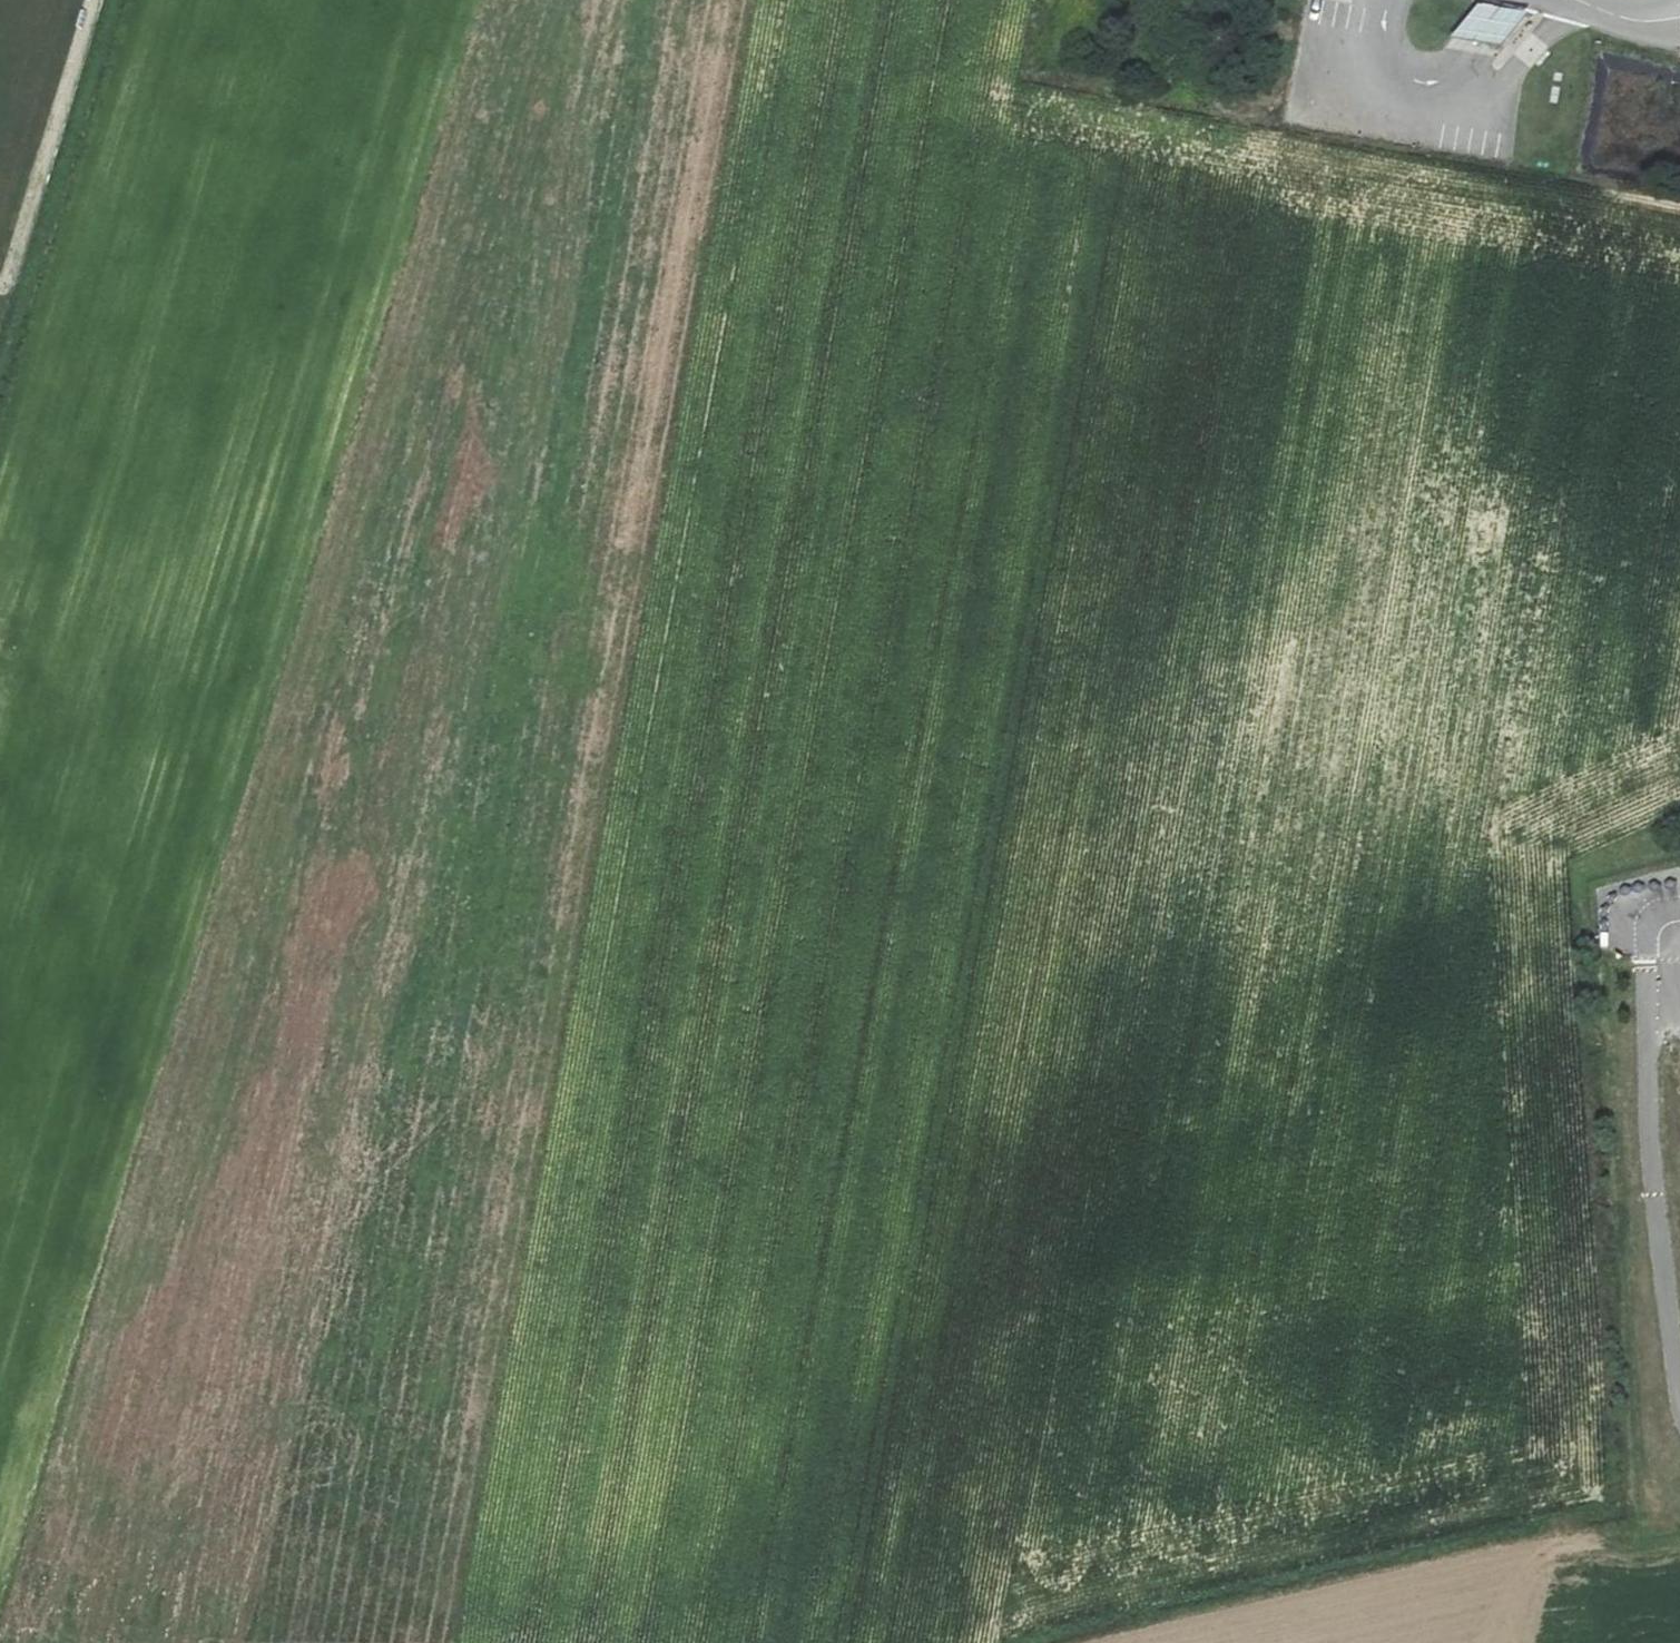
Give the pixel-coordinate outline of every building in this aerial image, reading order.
[(1484,10),(1451,48),(1485,52),(1505,55),(1534,18),(1515,15),(1484,10)]
